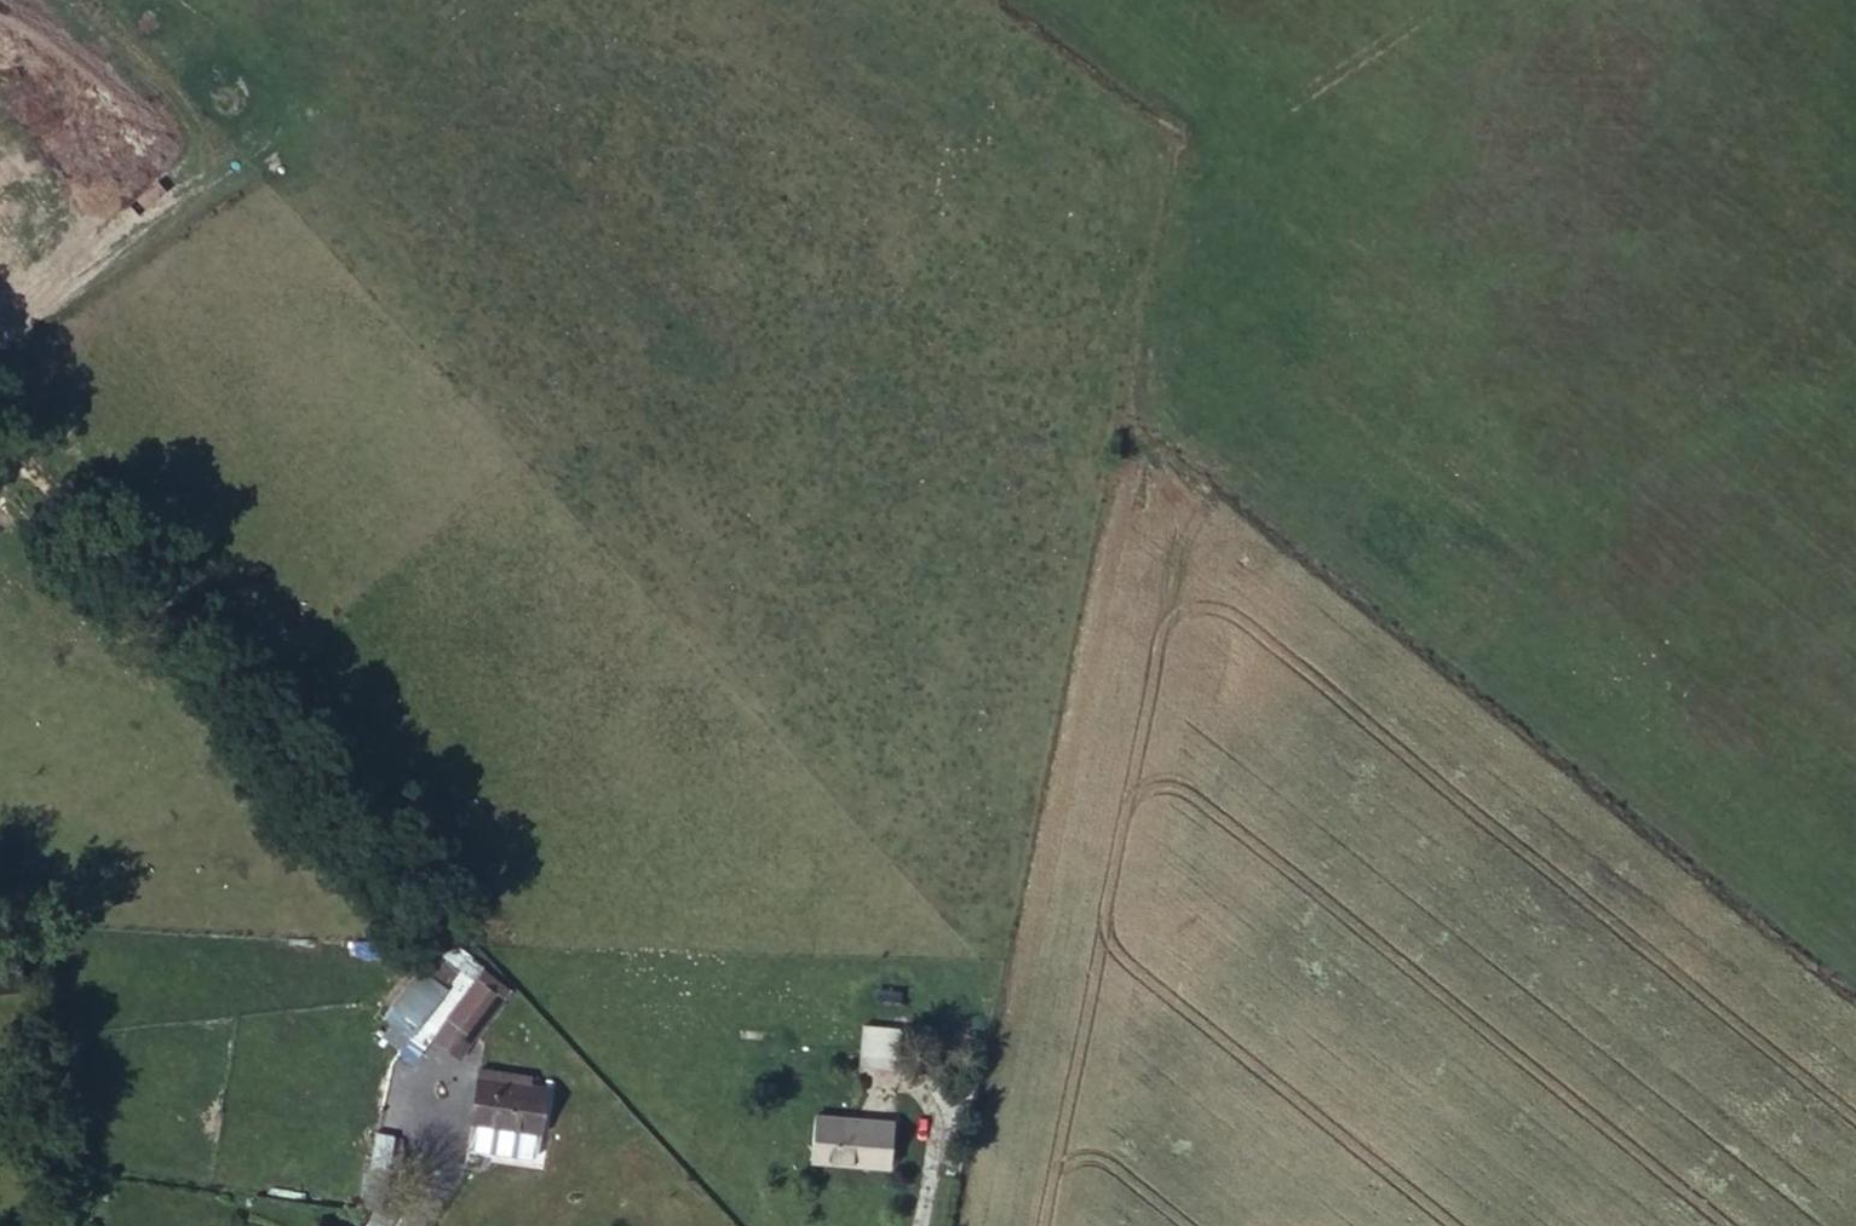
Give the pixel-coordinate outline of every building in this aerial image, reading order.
[(413,1041),(458,979),(434,962),(390,1024),(413,1041)] [(458,1018),(484,1040),(515,1000),(489,979),(458,1018)] [(920,1017),(883,1011),(875,1052),(913,1059),(920,1017)] [(470,1058),(484,1040),(458,1018),(442,1039),(470,1058)] [(548,1136),(554,1090),(517,1087),(517,1078),(483,1073),(476,1126),(548,1136)] [(899,1161),(907,1115),(830,1101),(820,1149),(899,1161)]
